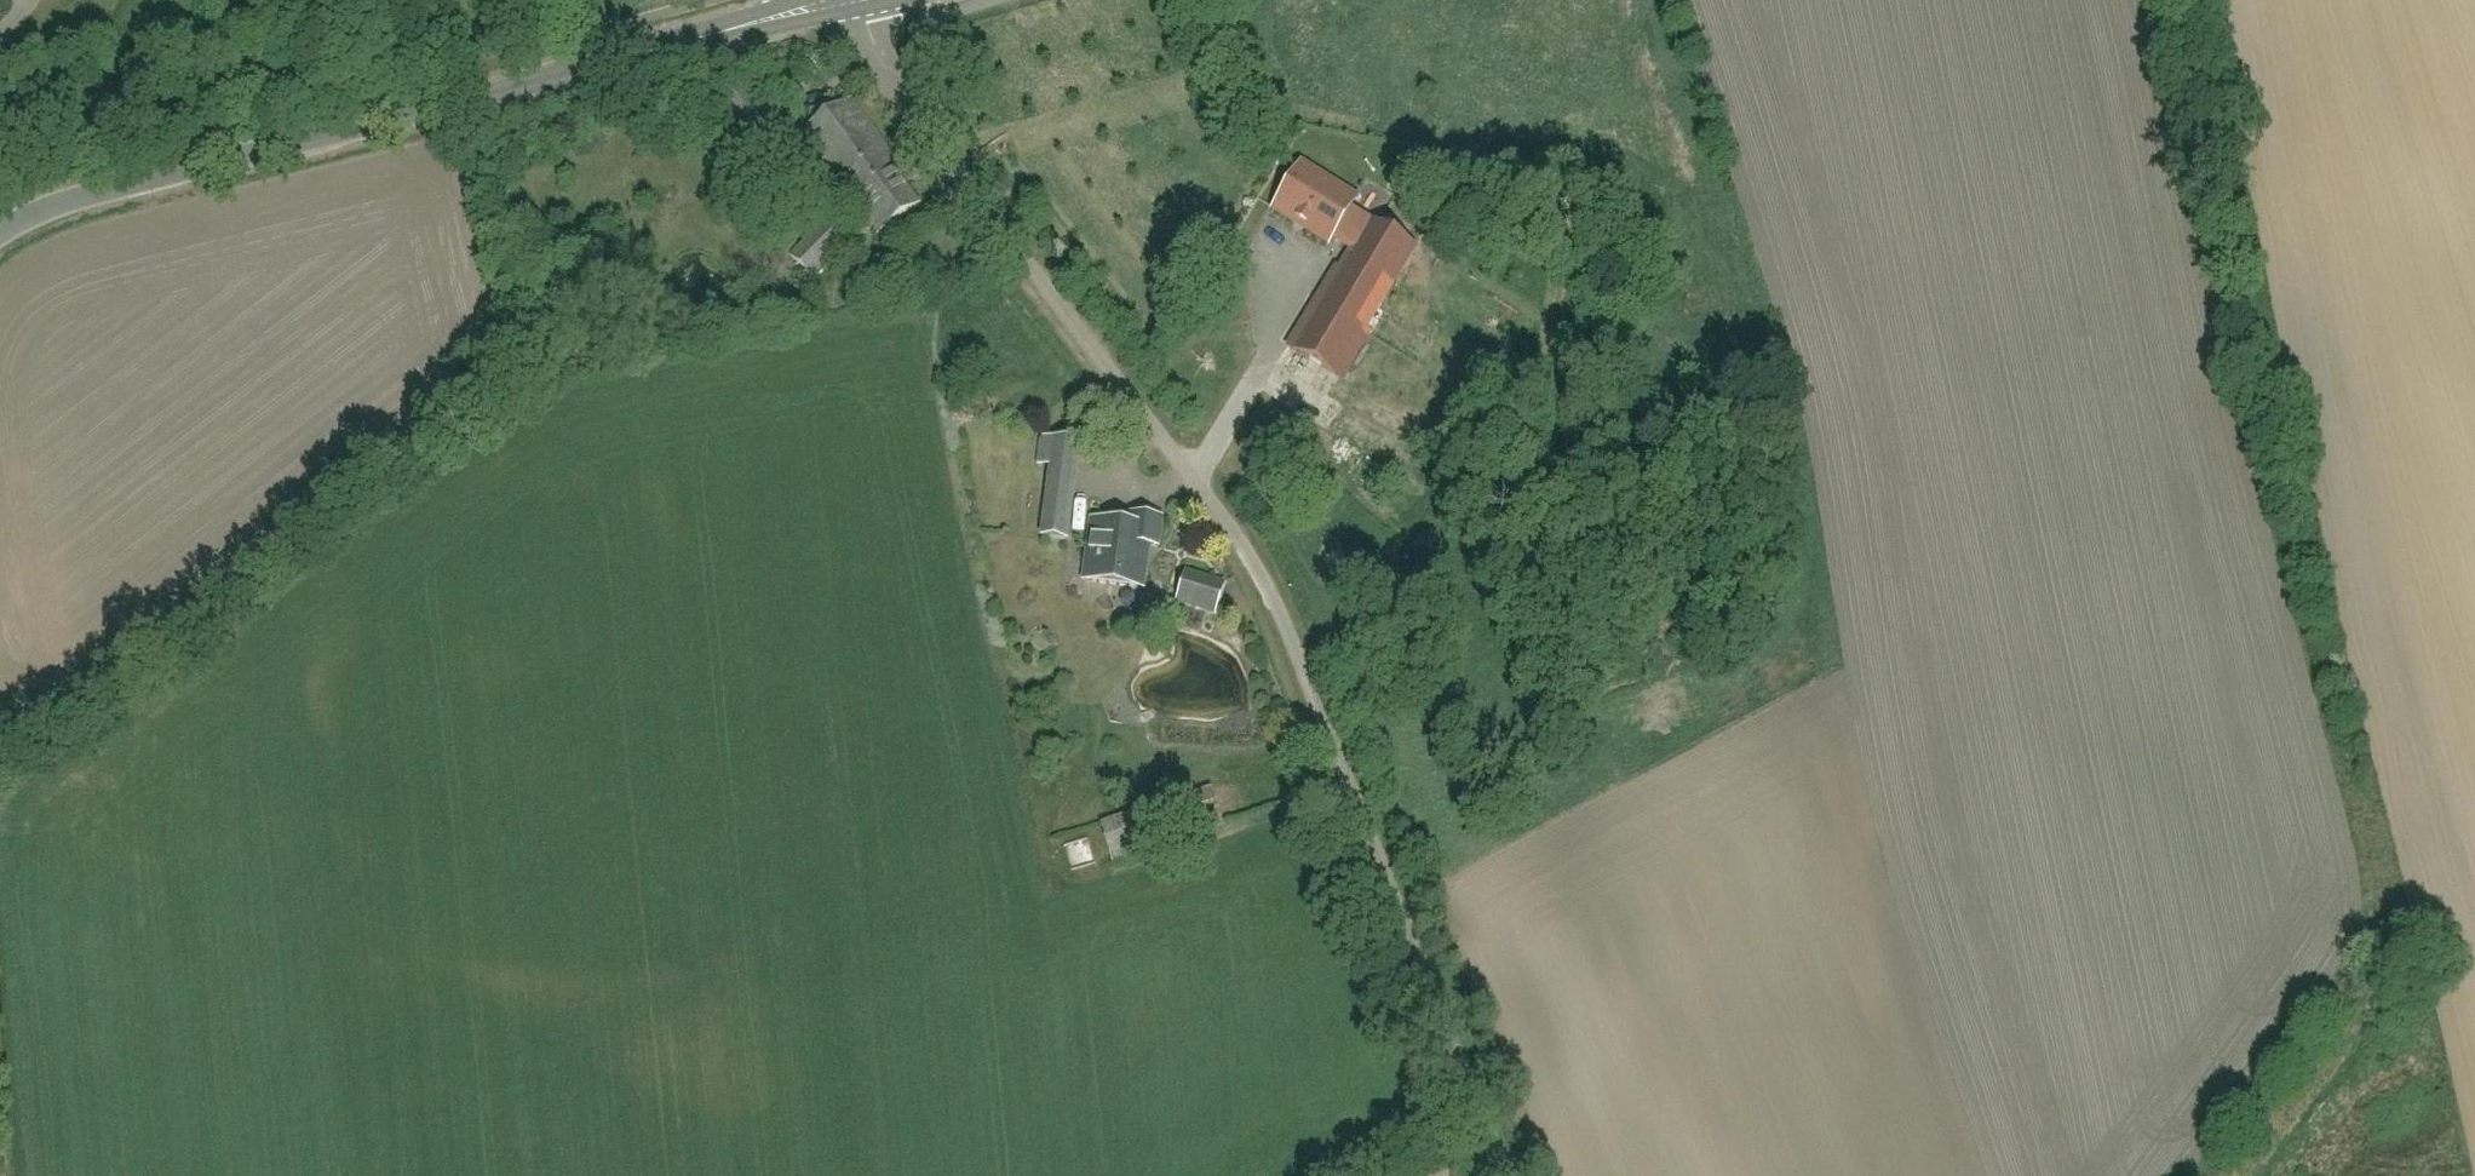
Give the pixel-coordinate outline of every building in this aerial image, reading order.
[(841,108),(797,141),(873,241),(917,208),(841,108)] [(1432,382),(1361,465),(1388,489),(1463,400),(1476,407),(1501,364),(1388,299),(1415,254),(1300,176),(1271,219),(1340,264),(1287,354),(1338,384),(1363,342),(1432,382)] [(786,261),(809,283),(847,246),(824,223),(786,261)] [(1069,545),(1080,447),(1039,442),(1036,474),(1048,476),(1041,542),(1069,545)] [(1130,517),(1129,527),(1085,522),(1078,588),(1142,596),(1147,554),(1158,555),(1161,521),(1130,517)] [(1182,571),(1170,608),(1210,621),(1222,585),(1182,571)] [(1098,822),(1110,863),(1218,831),(1206,791),(1098,822)]
